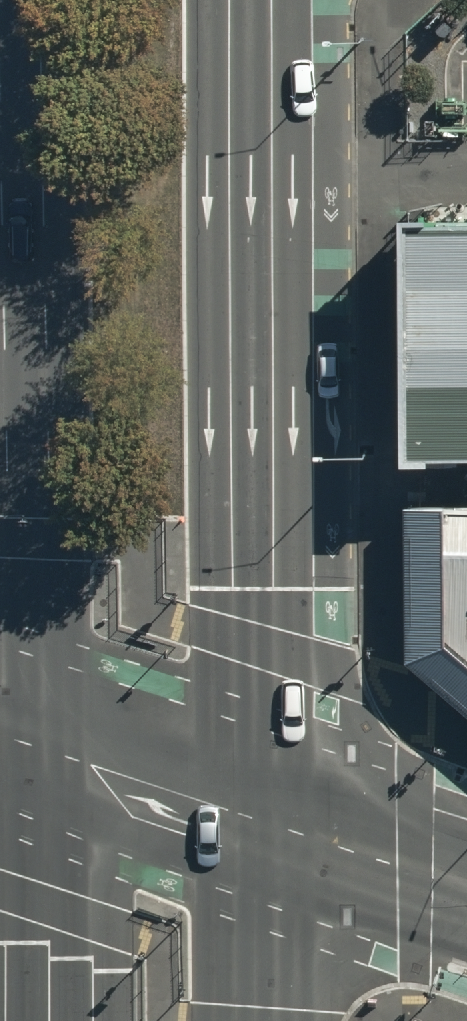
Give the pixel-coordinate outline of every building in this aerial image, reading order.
[(402,231),(402,447),(466,447),(466,230),(402,231)] [(407,514),(408,661),(466,716),(466,515),(407,514)]
